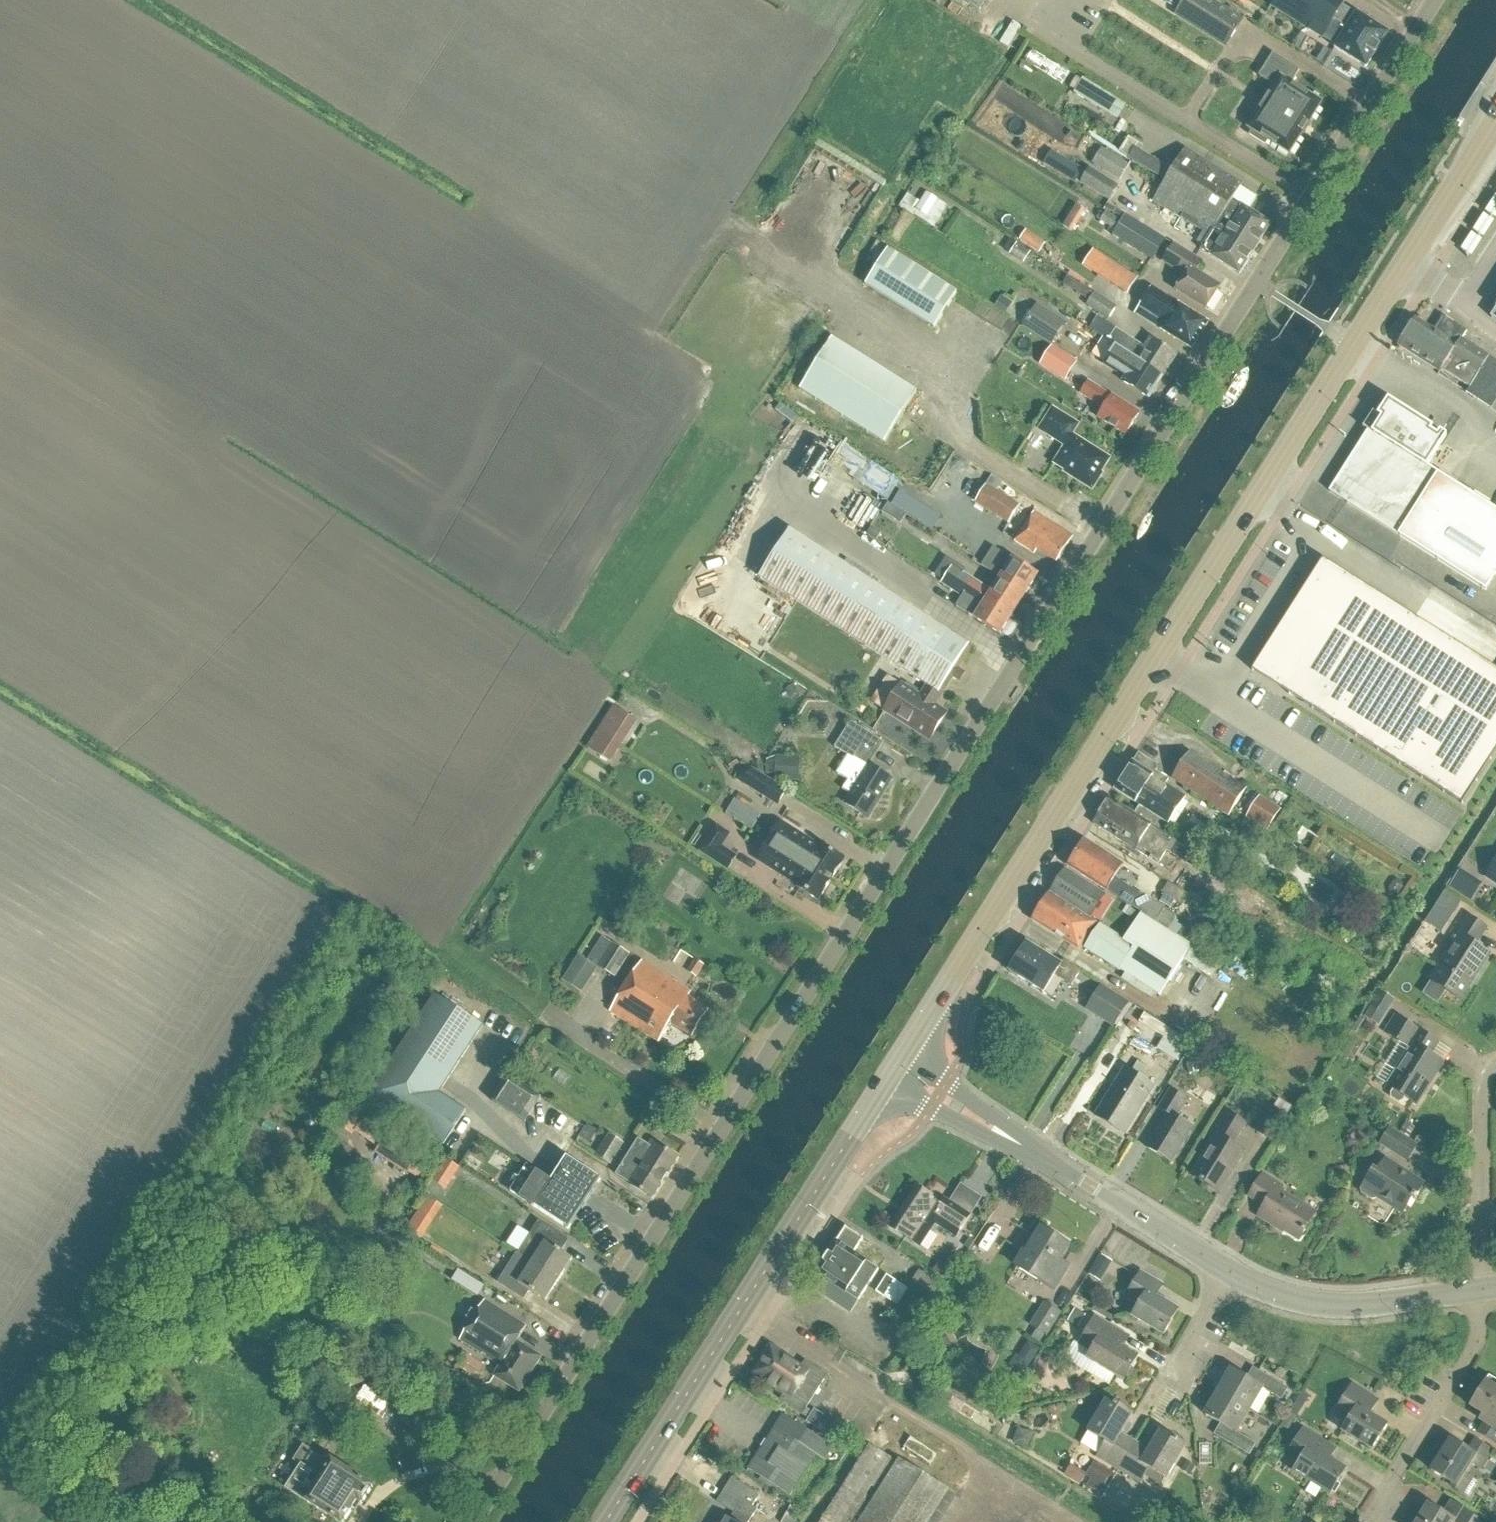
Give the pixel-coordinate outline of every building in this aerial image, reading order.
[(988,0),(963,0),(981,11),(988,0)] [(1243,21),(1211,0),(1185,0),(1178,11),(1229,43),(1243,21)] [(1334,19),(1346,0),(1276,0),(1272,7),(1335,45),(1334,48),(1367,69),(1390,32),(1357,11),(1347,27),(1334,19)] [(975,54),(985,32),(975,28),(965,50),(975,54)] [(1027,63),(1063,86),(1071,73),(1034,51),(1027,63)] [(1289,154),(1321,103),(1291,84),(1300,71),(1273,54),(1259,76),(1275,87),(1249,128),(1253,131),(1250,136),(1265,145),(1268,141),(1289,154)] [(1107,114),(1118,121),(1128,107),(1084,80),(1075,95),(1107,114)] [(1143,147),(1129,138),(1126,142),(1118,155),(1127,161),(1136,148),(1143,153),(1143,147)] [(1120,184),(1131,167),(1103,150),(1093,167),(1120,184)] [(1172,172),(1163,185),(1214,216),(1221,221),(1216,229),(1253,253),(1271,225),(1233,201),(1244,185),(1186,150),(1172,172)] [(1150,157),(1141,170),(1163,185),(1172,172),(1150,157)] [(1062,158),(1054,172),(1076,185),(1084,171),(1062,158)] [(1110,203),(1120,188),(1091,170),(1081,185),(1110,203)] [(1214,216),(1163,185),(1153,201),(1203,233),(1197,242),(1204,246),(1201,251),(1239,275),(1253,253),(1216,229),(1221,221),(1214,216)] [(1485,210),(1491,214),(1495,217),(1495,216),(1495,194),(1485,210)] [(948,208),(927,195),(921,205),(908,197),(900,211),(935,231),(948,208)] [(1073,234),(1087,214),(1077,208),(1063,228),(1073,234)] [(1114,230),(1120,221),(1107,213),(1101,222),(1114,230)] [(1153,263),(1167,241),(1125,214),(1111,236),(1153,263)] [(1484,214),(1473,230),(1479,234),(1483,236),(1494,220),(1490,218),(1484,214)] [(1004,256),(1011,245),(990,231),(982,241),(1004,256)] [(1025,232),(1019,242),(1028,249),(1035,239),(1025,232)] [(1472,232),(1461,249),(1467,253),(1471,255),(1482,239),(1478,236),(1472,232)] [(1206,310),(1220,288),(1197,273),(1204,261),(1174,243),(1162,263),(1183,276),(1175,290),(1206,310)] [(1029,255),(1016,247),(1011,255),(1009,257),(1023,266),(1029,255)] [(935,330),(959,293),(890,250),(866,287),(935,330)] [(1129,296),(1139,280),(1108,261),(1098,277),(1129,296)] [(1089,304),(1095,295),(1083,288),(1078,297),(1089,304)] [(1192,350),(1208,323),(1152,288),(1135,314),(1192,350)] [(1110,321),(1117,309),(1095,295),(1089,304),(1088,307),(1110,321)] [(1004,299),(997,310),(1006,316),(1013,305),(1004,299)] [(1052,348),(1067,325),(1037,306),(1023,329),(1052,348)] [(1444,317),(1434,331),(1415,319),(1397,346),(1440,373),(1442,370),(1470,388),(1467,393),(1492,409),(1495,403),(1495,362),(1462,340),(1467,331),(1444,317)] [(1110,341),(1165,376),(1179,356),(1150,337),(1144,346),(1140,344),(1140,345),(1117,330),(1110,341)] [(1098,357),(1104,343),(1078,331),(1072,345),(1098,357)] [(885,445),(918,393),(833,340),(800,391),(885,445)] [(1124,382),(1133,388),(1150,399),(1165,376),(1110,341),(1109,343),(1115,347),(1103,366),(1105,367),(1116,374),(1117,375),(1124,379),(1122,381),(1124,382)] [(1051,348),(1040,364),(1065,380),(1076,363),(1051,348)] [(1126,437),(1141,413),(1113,394),(1112,395),(1101,388),(1089,380),(1081,392),(1093,400),(1105,408),(1098,419),(1126,437)] [(1398,408),(1394,406),(1390,406),(1387,408),(1384,411),(1381,414),(1379,413),(1329,492),(1486,592),(1495,575),(1495,510),(1427,467),(1447,436),(1440,432),(1438,436),(1431,431),(1433,428),(1432,427),(1431,428),(1398,408)] [(1062,414),(1048,436),(1065,446),(1054,464),(1076,478),(1075,479),(1093,490),(1103,475),(1101,474),(1111,459),(1073,435),(1079,425),(1062,414)] [(805,455),(798,464),(820,480),(827,471),(805,455)] [(855,503),(864,480),(831,466),(821,489),(855,503)] [(1009,523),(1020,506),(987,485),(976,502),(1009,523)] [(901,491),(892,505),(912,517),(920,503),(901,491)] [(902,526),(908,517),(887,505),(882,514),(902,526)] [(1057,562),(1073,537),(1034,512),(1015,541),(1035,554),(1037,550),(1057,562)] [(936,705),(953,678),(950,675),(969,646),(789,529),(758,577),(927,686),(921,696),(902,684),(884,711),(930,741),(948,713),(936,705)] [(877,543),(881,536),(871,530),(867,537),(877,543)] [(994,547),(982,565),(1002,578),(1001,580),(1011,587),(1014,583),(1028,593),(1039,575),(1014,559),(994,547)] [(1289,695),(1462,805),(1495,752),(1495,669),(1323,559),(1306,586),(1321,595),(1283,655),(1305,669),(1289,695)] [(954,566),(943,583),(953,590),(958,582),(1013,617),(1028,593),(1014,583),(1011,587),(1001,580),(992,594),(987,591),(988,588),(954,566)] [(953,590),(953,591),(962,597),(955,607),(975,620),(1001,636),(1013,617),(958,582),(953,590)] [(793,685),(785,690),(790,698),(798,693),(793,685)] [(869,698),(850,718),(876,742),(895,721),(869,698)] [(844,735),(835,749),(848,757),(837,775),(847,782),(843,789),(851,794),(845,804),(869,819),(893,781),(871,766),(877,756),(844,735)] [(1281,812),(1190,752),(1173,777),(1230,815),(1234,810),(1268,832),(1281,812)] [(1168,824),(1186,797),(1166,785),(1169,780),(1157,772),(1157,771),(1154,769),(1157,765),(1139,754),(1115,791),(1168,824)] [(773,780),(797,780),(798,758),(774,757),(773,780)] [(735,758),(727,762),(730,769),(738,764),(735,758)] [(744,782),(779,803),(786,793),(751,771),(744,782)] [(1171,854),(1178,843),(1110,799),(1094,825),(1158,866),(1167,852),(1171,854)] [(770,841),(832,880),(845,859),(822,845),(821,847),(781,822),(770,841)] [(720,848),(726,839),(714,831),(701,852),(713,860),(728,869),(736,858),(720,848)] [(1141,892),(1116,877),(1123,865),(1084,840),(1067,866),(1107,892),(1108,889),(1133,905),(1141,892)] [(819,900),(832,880),(770,841),(758,859),(798,884),(796,886),(819,900)] [(1193,869),(1200,858),(1178,844),(1171,855),(1193,869)] [(1488,877),(1495,882),(1495,864),(1488,877)] [(1088,916),(1102,893),(1065,870),(1051,892),(1088,916)] [(1462,871),(1453,885),(1474,898),(1483,885),(1462,871)] [(1394,881),(1390,888),(1391,893),(1394,896),(1400,894),(1404,887),(1403,882),(1399,880),(1394,881)] [(1445,891),(1425,923),(1441,933),(1461,901),(1445,891)] [(1079,951),(1094,927),(1078,917),(1080,914),(1049,894),(1032,921),(1079,951)] [(1169,932),(1178,917),(1141,894),(1134,905),(1145,912),(1143,915),(1169,932)] [(1128,905),(1123,912),(1132,919),(1137,911),(1128,905)] [(1191,947),(1140,914),(1124,940),(1100,925),(1085,949),(1120,971),(1121,970),(1160,996),(1191,947)] [(1432,982),(1425,992),(1426,996),(1435,1002),(1439,1001),(1446,991),(1460,1000),(1489,955),(1476,946),(1486,929),(1466,916),(1449,942),(1455,945),(1433,980),(1432,982)] [(1203,953),(1209,943),(1186,928),(1179,938),(1203,953)] [(617,979),(631,957),(602,939),(588,961),(617,979)] [(1061,965),(1027,944),(1009,972),(1044,994),(1055,975),(1072,986),(1080,973),(1062,962),(1061,965)] [(692,1039),(710,1010),(689,997),(692,992),(643,961),(610,1013),(659,1044),(671,1025),(692,1039)] [(696,981),(704,967),(693,961),(685,974),(696,981)] [(1100,985),(1085,1009),(1115,1028),(1130,1004),(1100,985)] [(1387,1015),(1396,1002),(1379,991),(1370,1004),(1387,1015)] [(463,1115),(466,1110),(440,1093),(484,1026),(484,1025),(437,994),(370,1095),(444,1144),(463,1115)] [(1416,1105),(1443,1064),(1431,1056),(1439,1043),(1395,1016),(1385,1033),(1410,1048),(1386,1086),(1416,1105)] [(1137,1062),(1130,1073),(1125,1070),(1096,1117),(1124,1134),(1153,1087),(1141,1080),(1148,1069),(1137,1062)] [(1196,1062),(1186,1065),(1189,1074),(1199,1071),(1196,1062)] [(521,1085),(520,1084),(506,1075),(492,1097),(525,1118),(539,1096),(521,1085)] [(1171,1164),(1193,1129),(1176,1118),(1188,1101),(1171,1090),(1159,1109),(1167,1114),(1146,1149),(1171,1164)] [(1272,1143),(1293,1108),(1276,1098),(1255,1132),(1272,1143)] [(1219,1193),(1244,1153),(1232,1145),(1245,1124),(1225,1112),(1210,1136),(1215,1139),(1192,1176),(1219,1193)] [(588,1126),(581,1137),(589,1143),(596,1131),(588,1126)] [(1405,1160),(1410,1159),(1416,1149),(1415,1144),(1392,1130),(1388,1132),(1382,1141),(1383,1146),(1405,1160)] [(375,1154),(408,1175),(421,1155),(387,1134),(375,1154)] [(612,1166),(626,1145),(609,1134),(595,1154),(612,1166)] [(649,1144),(639,1137),(615,1175),(630,1184),(630,1186),(652,1200),(679,1158),(651,1141),(649,1144)] [(601,1181),(570,1160),(567,1159),(551,1183),(527,1167),(511,1193),(569,1231),(601,1181)] [(445,1160),(432,1180),(444,1188),(457,1167),(445,1160)] [(1421,1182),(1386,1161),(1382,1161),(1374,1175),(1373,1174),(1368,1175),(1359,1190),(1360,1193),(1371,1200),(1376,1199),(1377,1198),(1401,1213),(1405,1212),(1413,1200),(1415,1201),(1418,1197),(1417,1197),(1423,1188),(1421,1182)] [(1299,1241),(1316,1214),(1280,1192),(1283,1187),(1263,1175),(1249,1197),(1264,1207),(1258,1217),(1276,1228),(1276,1227),(1299,1241)] [(942,1203),(917,1187),(890,1228),(920,1247),(936,1223),(956,1237),(970,1216),(948,1202),(944,1199),(942,1203)] [(1227,1192),(1215,1197),(1220,1209),(1232,1204),(1227,1192)] [(417,1214),(406,1231),(420,1241),(432,1223),(417,1214)] [(872,1248),(863,1241),(864,1240),(846,1228),(836,1242),(816,1274),(826,1280),(818,1292),(850,1313),(886,1260),(872,1248)] [(1059,1262),(1069,1246),(1041,1229),(1026,1254),(1024,1253),(1015,1267),(1055,1291),(1069,1268),(1059,1262)] [(522,1238),(515,1251),(532,1261),(561,1279),(573,1259),(545,1241),(538,1252),(532,1249),(534,1245),(522,1238)] [(561,1279),(532,1261),(532,1262),(519,1254),(511,1268),(523,1275),(518,1283),(547,1301),(561,1279)] [(1101,1255),(1095,1264),(1106,1271),(1112,1262),(1101,1255)] [(952,1263),(942,1256),(933,1269),(943,1276),(952,1263)] [(911,1282),(932,1295),(939,1284),(918,1271),(911,1282)] [(1164,1336),(1178,1311),(1155,1298),(1162,1286),(1140,1273),(1126,1297),(1139,1305),(1132,1317),(1164,1336)] [(875,1292),(897,1306),(908,1289),(886,1275),(875,1292)] [(520,1392),(542,1357),(517,1342),(527,1327),(484,1300),(459,1339),(501,1365),(494,1376),(520,1392)] [(1046,1336),(1059,1314),(1045,1305),(1031,1327),(1046,1336)] [(1075,1309),(1068,1320),(1078,1327),(1085,1315),(1075,1309)] [(1123,1382),(1138,1357),(1124,1349),(1130,1339),(1097,1318),(1079,1347),(1091,1354),(1087,1360),(1123,1382)] [(380,1340),(388,1326),(375,1319),(367,1332),(380,1340)] [(804,1366),(770,1344),(761,1358),(763,1359),(754,1373),(768,1382),(766,1384),(785,1396),(782,1401),(807,1417),(810,1411),(806,1409),(827,1377),(806,1363),(804,1366)] [(1027,1361),(1065,1384),(1076,1367),(1038,1344),(1027,1361)] [(1219,1393),(1250,1411),(1263,1390),(1281,1400),(1288,1389),(1259,1372),(1253,1383),(1233,1371),(1219,1393)] [(1489,1378),(1472,1405),(1489,1416),(1477,1434),(1495,1446),(1495,1382),(1489,1378)] [(1369,1416),(1378,1402),(1352,1387),(1337,1412),(1350,1420),(1342,1433),(1371,1451),(1386,1427),(1369,1416)] [(1237,1434),(1250,1411),(1219,1393),(1206,1415),(1227,1427),(1220,1438),(1249,1456),(1256,1445),(1237,1434)] [(1118,1472),(1135,1445),(1121,1436),(1133,1416),(1108,1400),(1087,1434),(1105,1444),(1096,1459),(1118,1472)] [(851,1450),(858,1438),(814,1411),(807,1423),(851,1450)] [(826,1463),(835,1449),(784,1416),(751,1469),(791,1495),(816,1457),(826,1463)] [(1330,1495),(1345,1471),(1321,1456),(1327,1446),(1304,1431),(1287,1459),(1298,1466),(1294,1473),(1310,1483),(1306,1488),(1308,1495),(1313,1497),(1317,1496),(1321,1490),(1330,1495)] [(1135,1445),(1118,1472),(1141,1485),(1150,1470),(1167,1480),(1186,1447),(1161,1432),(1149,1453),(1135,1445)] [(1480,1471),(1492,1452),(1475,1441),(1467,1452),(1450,1441),(1430,1472),(1450,1484),(1449,1487),(1466,1498),(1475,1482),(1464,1475),(1470,1465),(1480,1471)] [(303,1445),(294,1461),(301,1465),(285,1490),(337,1521),(347,1521),(358,1504),(363,1506),(375,1487),(332,1460),(331,1462),(303,1445)] [(1098,1494),(1111,1473),(1093,1463),(1081,1484),(1098,1494)] [(1080,1484),(1086,1474),(1069,1465),(1064,1474),(1080,1484)] [(916,1499),(866,1466),(830,1519),(834,1521),(900,1521),(916,1499)] [(757,1511),(753,1508),(759,1497),(733,1480),(718,1503),(738,1516),(734,1521),(750,1521),(757,1511)] [(1451,1503),(1443,1515),(1428,1506),(1417,1521),(1481,1521),(1451,1503)] [(803,1514),(793,1508),(784,1521),(798,1521),(803,1514)]
